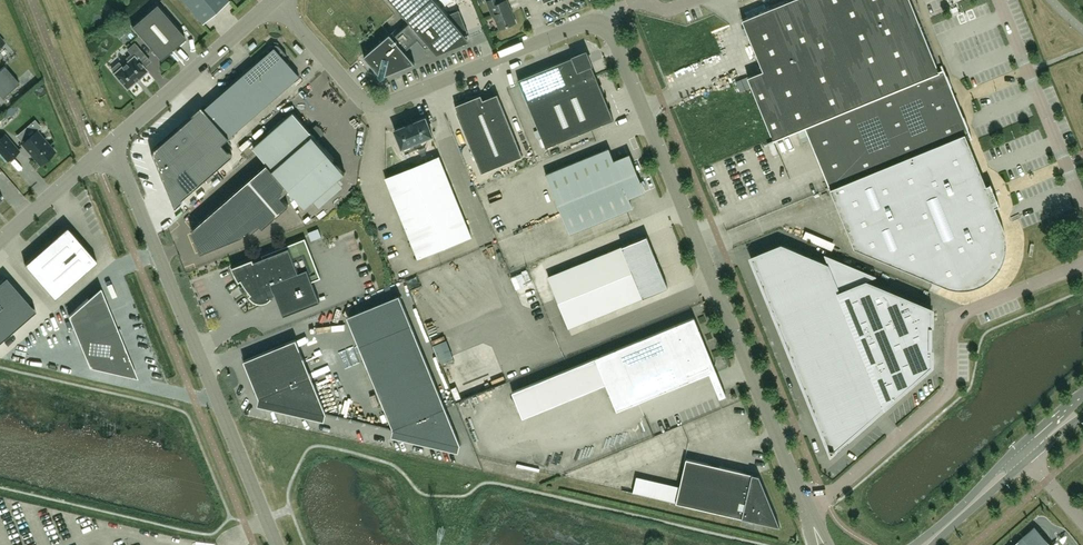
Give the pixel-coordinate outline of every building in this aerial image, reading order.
[(202,22),(228,0),(183,0),(202,22)] [(381,79),(385,77),(386,75),(406,66),(415,63),(409,56),(409,55),(405,51),(418,40),(425,49),(431,46),(438,54),(464,43),(466,36),(464,33),(468,31),(459,10),(448,14),(447,13),(436,0),(391,0),(400,10),(408,19),(407,19),(409,21),(393,36),(390,33),(364,56),(379,73),(378,75),(381,79)] [(487,1),(493,16),(495,15),(500,29),(516,23),(507,0),(506,0),(499,3),(498,0),(490,0),(487,1)] [(742,19),(763,70),(748,76),(774,140),(805,127),(944,70),(942,64),(941,64),(943,69),(939,71),(911,0),(789,0),(742,19)] [(156,3),(131,25),(161,59),(186,37),(156,3)] [(136,57),(142,52),(134,43),(128,49),(132,54),(127,58),(129,60),(122,66),(119,62),(112,69),(115,72),(114,73),(127,88),(147,71),(136,57)] [(229,137),(300,76),(283,56),(285,54),(286,55),(287,54),(281,47),(280,46),(278,45),(276,45),(275,44),(274,44),(273,45),(272,45),(271,45),(270,46),(263,52),(263,53),(264,52),(267,55),(205,109),(229,137)] [(723,54),(705,61),(708,70),(726,63),(723,54)] [(576,59),(575,56),(518,79),(518,80),(519,80),(546,147),(613,119),(613,120),(614,119),(591,63),(588,64),(584,55),(576,59)] [(0,70),(0,95),(2,98),(19,83),(5,66),(0,70)] [(805,127),(831,189),(920,152),(970,132),(944,70),(805,127)] [(999,80),(1002,86),(1011,82),(1008,76),(999,80)] [(456,110),(463,126),(482,172),(523,155),(498,94),(483,100),(481,94),(455,105),(457,110),(456,110)] [(346,172),(333,157),(294,112),(253,148),(267,164),(192,230),(201,252),(242,236),(250,229),(252,232),(261,224),(263,227),(289,205),(281,196),(289,189),(305,207),(346,172)] [(402,147),(433,135),(426,117),(395,130),(402,147)] [(36,130),(22,143),(40,164),(55,151),(36,130)] [(1003,227),(995,207),(999,205),(999,206),(1000,205),(990,183),(990,184),(986,185),(967,138),(971,137),(971,138),(972,137),(970,132),(920,152),(831,189),(855,247),(942,284),(945,286),(951,287),(956,288),(962,289),(968,288),(974,287),(979,285),(984,283),(989,279),(994,275),(997,271),(1001,266),(1003,261),(1005,255),(1006,250),(1007,244),(1006,238),(1005,232),(1003,227)] [(335,148),(344,140),(338,133),(329,141),(335,148)] [(0,138),(0,151),(8,160),(19,151),(4,134),(0,138)] [(546,174),(558,204),(570,233),(632,208),(628,197),(643,190),(628,155),(613,161),(608,148),(607,148),(546,174)] [(418,258),(472,237),(472,236),(439,156),(386,178),(418,258)] [(310,236),(320,232),(317,224),(307,227),(310,236)] [(67,227),(25,264),(54,298),(97,261),(67,227)] [(645,267),(633,272),(643,297),(668,287),(647,236),(635,241),(645,267)] [(271,298),(272,297),(271,297),(270,294),(275,292),(284,316),(320,301),(312,281),(321,278),(305,238),(262,255),(263,257),(254,261),(253,258),(233,266),(232,264),(231,265),(233,269),(235,273),(237,277),(239,281),(242,280),(244,284),(240,287),(244,292),(248,289),(251,293),(249,295),(250,296),(251,298),(252,299),(253,300),(255,300),(256,301),(258,302),(259,302),(261,302),(262,302),(264,302),(265,302),(266,301),(268,301),(269,300),(270,299),(271,298)] [(635,241),(622,246),(633,272),(645,267),(635,241)] [(622,246),(610,251),(620,277),(633,272),(622,246)] [(931,365),(932,309),(866,282),(839,293),(827,265),(781,246),(752,258),(777,318),(823,432),(848,438),(931,365)] [(610,251),(598,256),(608,282),(620,277),(610,251)] [(598,256),(585,261),(596,287),(608,282),(598,256)] [(585,261),(573,266),(583,292),(596,287),(585,261)] [(573,266),(560,271),(571,297),(583,292),(573,266)] [(560,271),(548,276),(559,302),(571,297),(560,271)] [(633,272),(620,277),(631,302),(643,297),(633,272)] [(36,310),(6,276),(0,282),(0,341),(36,310)] [(198,299),(208,298),(208,277),(197,278),(198,299)] [(620,277),(608,282),(619,307),(631,302),(620,277)] [(608,282),(596,287),(606,313),(619,307),(608,282)] [(132,367),(133,367),(100,287),(68,315),(89,366),(127,375),(127,373),(132,367)] [(596,287),(583,292),(594,318),(606,313),(596,287)] [(583,292),(571,297),(582,323),(594,318),(583,292)] [(461,444),(400,295),(399,295),(411,324),(359,345),(393,429),(403,424),(407,432),(460,445),(461,444)] [(571,297),(559,302),(569,328),(582,323),(571,297)] [(694,331),(699,329),(695,317),(596,358),(604,379),(617,410),(690,380),(688,374),(708,366),(694,331)] [(327,413),(304,357),(296,339),(244,360),(259,397),(269,393),(272,401),(326,414),(327,413)] [(598,395),(600,401),(609,398),(606,391),(598,395)] [(780,526),(759,475),(686,458),(676,502),(780,526)] [(677,481),(635,473),(632,490),(674,498),(677,481)] [(1036,530),(1027,538),(1026,537),(1022,540),(1023,541),(1019,544),(1049,544),(1036,530)]
